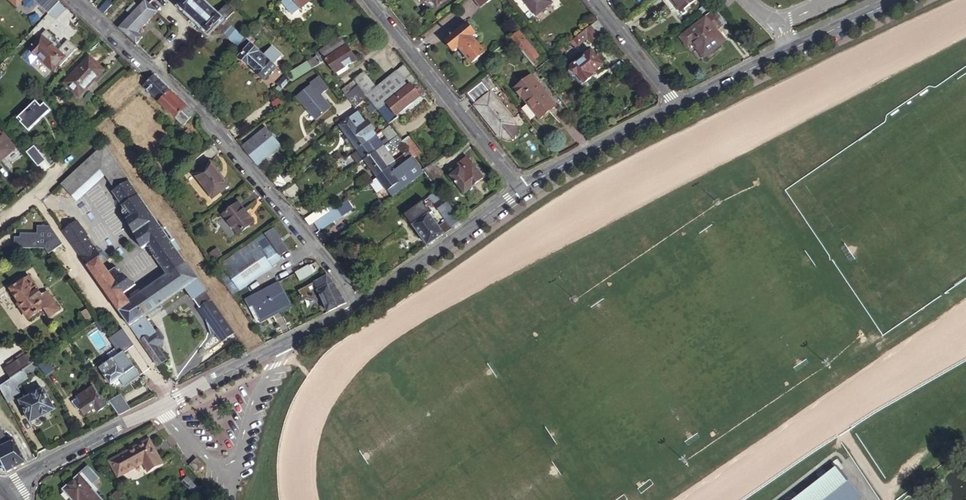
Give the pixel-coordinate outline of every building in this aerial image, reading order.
[(110,0),(100,11),(104,14),(114,4),(110,0)] [(136,12),(142,6),(137,0),(126,11),(132,17),(136,12)] [(219,26),(239,44),(245,37),(243,35),(227,20),(235,11),(227,5),(220,13),(205,0),(185,0),(178,8),(191,19),(189,22),(197,30),(200,27),(210,36),(219,26)] [(294,0),(285,0),(282,2),(292,15),(301,8),(294,0)] [(301,8),(311,0),(294,0),(301,8)] [(428,9),(429,7),(433,11),(436,8),(438,11),(451,0),(421,0),(428,9)] [(536,15),(551,3),(549,0),(525,0),(536,15)] [(676,7),(673,10),(680,18),(686,13),(683,9),(694,0),(670,0),(676,7)] [(132,17),(120,29),(138,45),(144,38),(140,34),(159,14),(146,2),(142,6),(136,12),(132,17)] [(712,7),(709,3),(699,12),(702,16),(712,7)] [(728,25),(717,11),(686,35),(693,44),(698,41),(710,56),(727,42),(719,32),(728,25)] [(80,19),(72,12),(67,17),(75,24),(80,19)] [(591,42),(605,30),(598,21),(574,40),(579,45),(588,38),(591,42)] [(459,51),(471,66),(473,67),(486,56),(473,39),(478,35),(470,24),(448,42),(456,53),(459,51)] [(31,50),(45,35),(41,31),(34,38),(33,37),(25,45),(31,50)] [(40,59),(54,72),(59,66),(61,68),(66,62),(65,61),(67,58),(53,46),(48,42),(53,36),(48,32),(45,35),(31,50),(31,54),(36,59),(40,59)] [(512,39),(537,70),(540,67),(535,61),(539,57),(519,33),(512,39)] [(48,42),(53,46),(58,40),(53,36),(48,42)] [(245,37),(239,44),(246,51),(241,57),(265,79),(276,66),(268,58),(270,55),(265,51),(263,53),(245,37)] [(341,38),(330,45),(336,53),(347,46),(341,38)] [(321,53),(309,60),(314,67),(326,60),(335,72),(355,59),(347,46),(336,53),(330,45),(320,50),(321,53)] [(594,74),(605,66),(594,51),(592,52),(590,50),(583,56),(585,58),(573,69),(572,70),(571,72),(574,77),(577,78),(580,76),(586,84),(596,76),(594,74)] [(65,83),(80,98),(105,72),(90,57),(65,83)] [(309,60),(290,71),(291,74),(287,76),(290,78),(292,80),(314,67),(309,60)] [(411,83),(416,79),(418,78),(408,65),(373,92),(359,74),(345,85),(349,91),(357,85),(366,97),(370,102),(375,108),(376,110),(411,83)] [(290,78),(287,76),(285,74),(276,84),(280,88),(290,78)] [(196,115),(155,75),(144,87),(185,127),(196,115)] [(295,95),(314,119),(329,107),(319,94),(327,88),(317,76),(309,82),(310,83),(295,95)] [(533,112),(544,121),(558,109),(533,79),(516,92),(533,112)] [(420,95),(411,83),(376,110),(388,125),(398,117),(397,115),(411,103),(410,102),(420,95)] [(482,83),(468,94),(478,106),(491,95),(482,83)] [(349,91),(344,95),(354,107),(366,97),(357,85),(349,91)] [(515,128),(517,127),(491,95),(478,106),(476,108),(501,139),(503,137),(508,134),(515,128)] [(39,101),(22,116),(25,120),(24,121),(31,130),(53,110),(47,103),(44,106),(39,101)] [(375,108),(370,102),(365,105),(364,106),(369,113),(375,108)] [(356,150),(369,140),(375,136),(376,135),(364,120),(362,121),(355,111),(337,124),(344,133),(348,138),(356,150)] [(391,130),(388,125),(376,135),(375,136),(383,146),(396,136),(391,130)] [(259,165),(280,146),(265,128),(243,146),(259,165)] [(508,134),(503,137),(506,141),(512,142),(517,138),(517,132),(515,128),(508,134)] [(18,148),(6,133),(4,134),(0,129),(0,163),(18,148)] [(198,139),(189,129),(184,134),(192,144),(198,139)] [(375,136),(369,140),(356,150),(364,159),(375,151),(376,151),(383,146),(375,136)] [(383,146),(394,161),(396,163),(409,153),(400,141),(396,136),(383,146)] [(407,136),(400,141),(409,153),(413,158),(420,153),(407,136)] [(105,144),(61,182),(71,195),(101,170),(116,190),(114,192),(125,206),(126,205),(140,195),(105,144)] [(375,151),(364,159),(369,166),(377,178),(390,169),(387,166),(394,161),(383,146),(376,151),(375,151)] [(40,157),(33,162),(43,175),(49,169),(40,157)] [(413,158),(400,168),(404,165),(411,173),(414,171),(419,177),(424,173),(422,170),(415,160),(413,158)] [(464,194),(482,179),(465,159),(454,167),(457,171),(449,177),(464,194)] [(387,166),(390,169),(377,178),(391,197),(419,177),(414,171),(411,173),(404,165),(400,168),(396,163),(394,161),(387,166)] [(231,186),(212,162),(196,174),(215,198),(231,186)] [(442,174),(432,162),(422,170),(424,173),(432,182),(442,174)] [(361,190),(371,182),(364,173),(356,179),(356,184),(361,190)] [(294,196),(306,189),(302,183),(290,191),(294,196)] [(444,199),(439,191),(428,199),(434,207),(444,199)] [(147,205),(140,195),(126,205),(127,207),(126,209),(125,210),(125,211),(125,212),(125,213),(126,214),(127,215),(129,215),(131,213),(133,215),(147,205)] [(461,221),(444,199),(434,207),(431,208),(433,210),(435,208),(448,224),(452,229),(461,221)] [(424,201),(404,216),(410,223),(431,209),(424,201)] [(241,235),(256,222),(240,203),(225,214),(241,235)] [(156,217),(147,205),(133,215),(128,219),(143,249),(147,246),(153,242),(152,240),(150,238),(149,235),(149,233),(149,230),(149,227),(149,224),(151,222),(153,219),(156,217)] [(324,208),(303,222),(309,229),(314,225),(328,214),(324,208)] [(342,216),(336,208),(328,214),(314,225),(320,233),(342,216)] [(431,209),(410,223),(428,246),(444,234),(428,214),(432,211),(431,209)] [(74,225),(61,233),(66,239),(72,248),(73,247),(75,251),(80,258),(82,260),(85,264),(88,267),(87,268),(107,296),(146,351),(159,369),(169,362),(163,353),(161,354),(158,349),(162,345),(165,346),(166,341),(159,333),(157,334),(145,317),(148,316),(161,306),(187,288),(195,300),(197,299),(202,308),(214,300),(156,217),(153,219),(151,222),(149,224),(149,227),(149,230),(149,233),(149,235),(150,238),(152,240),(153,242),(147,246),(168,276),(130,303),(124,295),(137,285),(124,276),(115,270),(112,272),(102,257),(105,255),(91,235),(88,236),(81,226),(74,225)] [(445,233),(452,229),(448,224),(442,228),(445,233)] [(293,247),(278,225),(266,234),(220,264),(225,271),(218,276),(232,296),(272,269),(271,268),(268,264),(279,256),(293,247)] [(216,251),(210,256),(214,262),(221,258),(216,251)] [(281,260),(279,256),(268,264),(271,268),(281,260)] [(296,273),(297,274),(311,267),(310,266),(296,273)] [(297,274),(301,282),(315,275),(314,273),(316,272),(313,266),(311,267),(297,274)] [(330,275),(323,279),(330,289),(320,294),(330,312),(348,303),(334,281),(330,275)] [(28,279),(10,293),(29,321),(43,311),(48,319),(59,312),(46,293),(40,297),(28,279)] [(323,279),(309,286),(314,295),(319,292),(320,294),(330,289),(323,279)] [(292,307),(280,283),(249,298),(262,323),(292,307)] [(161,306),(148,316),(150,321),(166,310),(161,306)] [(223,344),(237,335),(219,307),(210,314),(222,330),(216,335),(223,344)] [(79,314),(84,322),(90,318),(85,310),(79,314)] [(104,327),(99,320),(95,323),(100,330),(104,327)] [(134,369),(116,343),(109,348),(116,357),(100,369),(112,384),(120,379),(134,369)] [(5,367),(14,378),(16,376),(21,373),(30,367),(22,356),(5,367)] [(36,370),(33,365),(30,367),(21,373),(24,378),(36,370)] [(94,382),(86,369),(79,375),(88,387),(94,382)] [(134,369),(120,379),(125,386),(139,376),(134,369)] [(14,378),(0,387),(0,394),(6,405),(19,398),(14,389),(26,381),(24,378),(21,373),(16,376),(14,378)] [(107,406),(93,388),(73,402),(77,407),(78,406),(85,416),(95,409),(98,413),(107,406)] [(30,424),(53,412),(43,391),(38,394),(36,391),(27,396),(29,399),(20,404),(30,424)] [(120,395),(109,402),(119,417),(131,411),(120,395)] [(28,464),(15,441),(8,445),(0,434),(0,474),(7,475),(28,464)] [(149,439),(110,460),(118,476),(143,462),(148,471),(162,463),(149,439)] [(199,474),(205,469),(199,461),(193,466),(199,474)] [(792,499),(825,499),(848,482),(835,466),(792,499)] [(64,491),(72,499),(101,499),(96,494),(98,491),(94,486),(99,481),(89,470),(81,477),(80,476),(64,491)] [(825,499),(862,499),(848,482),(825,499)]
